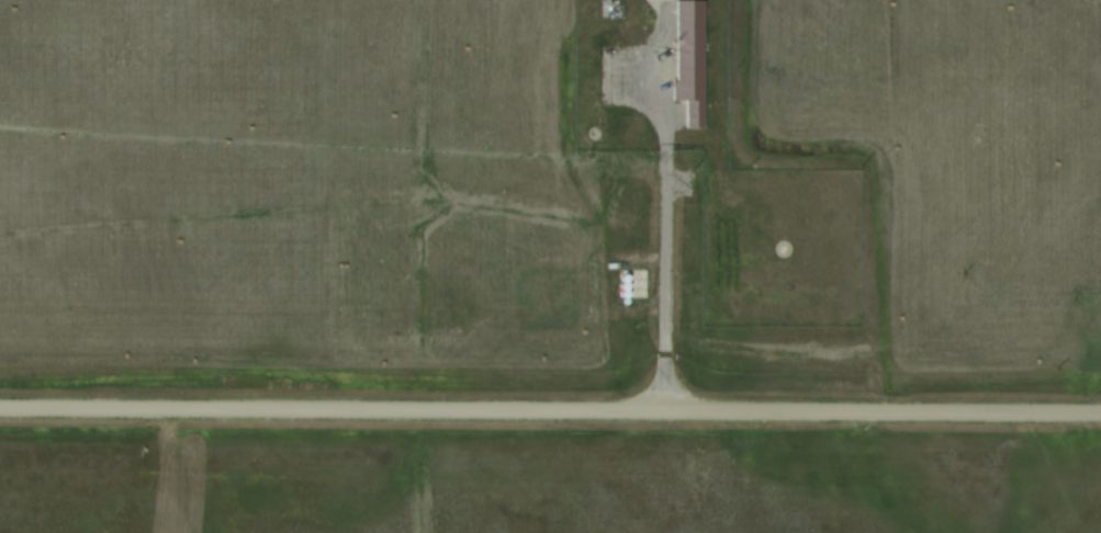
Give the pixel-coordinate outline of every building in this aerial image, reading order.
[(669,102),(680,102),(680,128),(700,129),(701,0),(675,0),(670,0),(669,102)]
